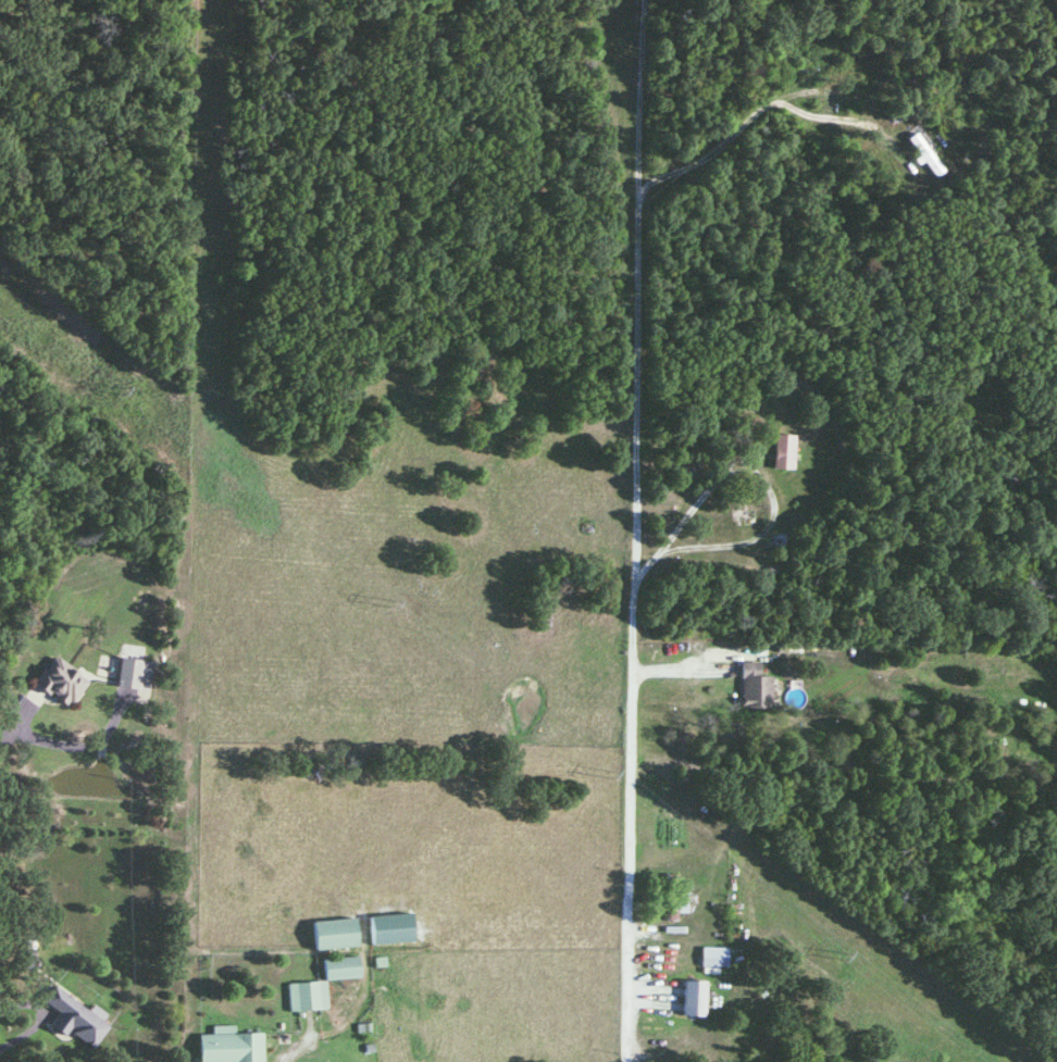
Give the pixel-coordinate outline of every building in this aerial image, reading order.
[(945,171),(917,134),(908,141),(936,178),(945,171)] [(795,436),(775,436),(775,471),(794,471),(795,436)] [(33,687),(69,709),(87,680),(52,658),(33,687)] [(116,688),(144,692),(149,664),(120,659),(116,688)] [(772,678),(761,678),(761,664),(741,664),(741,709),(772,709),(772,678)] [(679,920),(679,914),(684,914),(684,884),(666,884),(666,920),(679,920)] [(356,919),(311,924),(314,952),(359,947),(356,919)] [(727,948),(701,948),(701,968),(727,968),(727,948)] [(324,982),(286,985),(289,1012),(327,1009),(325,982),(361,979),(359,957),(322,960),(324,982)] [(705,982),(683,982),(683,1017),(705,1017),(705,982)] [(55,1011),(46,1022),(65,1037),(70,1031),(92,1049),(108,1029),(55,985),(42,1001),(55,1011)] [(199,1061),(263,1061),(262,1034),(199,1034),(199,1061)]
